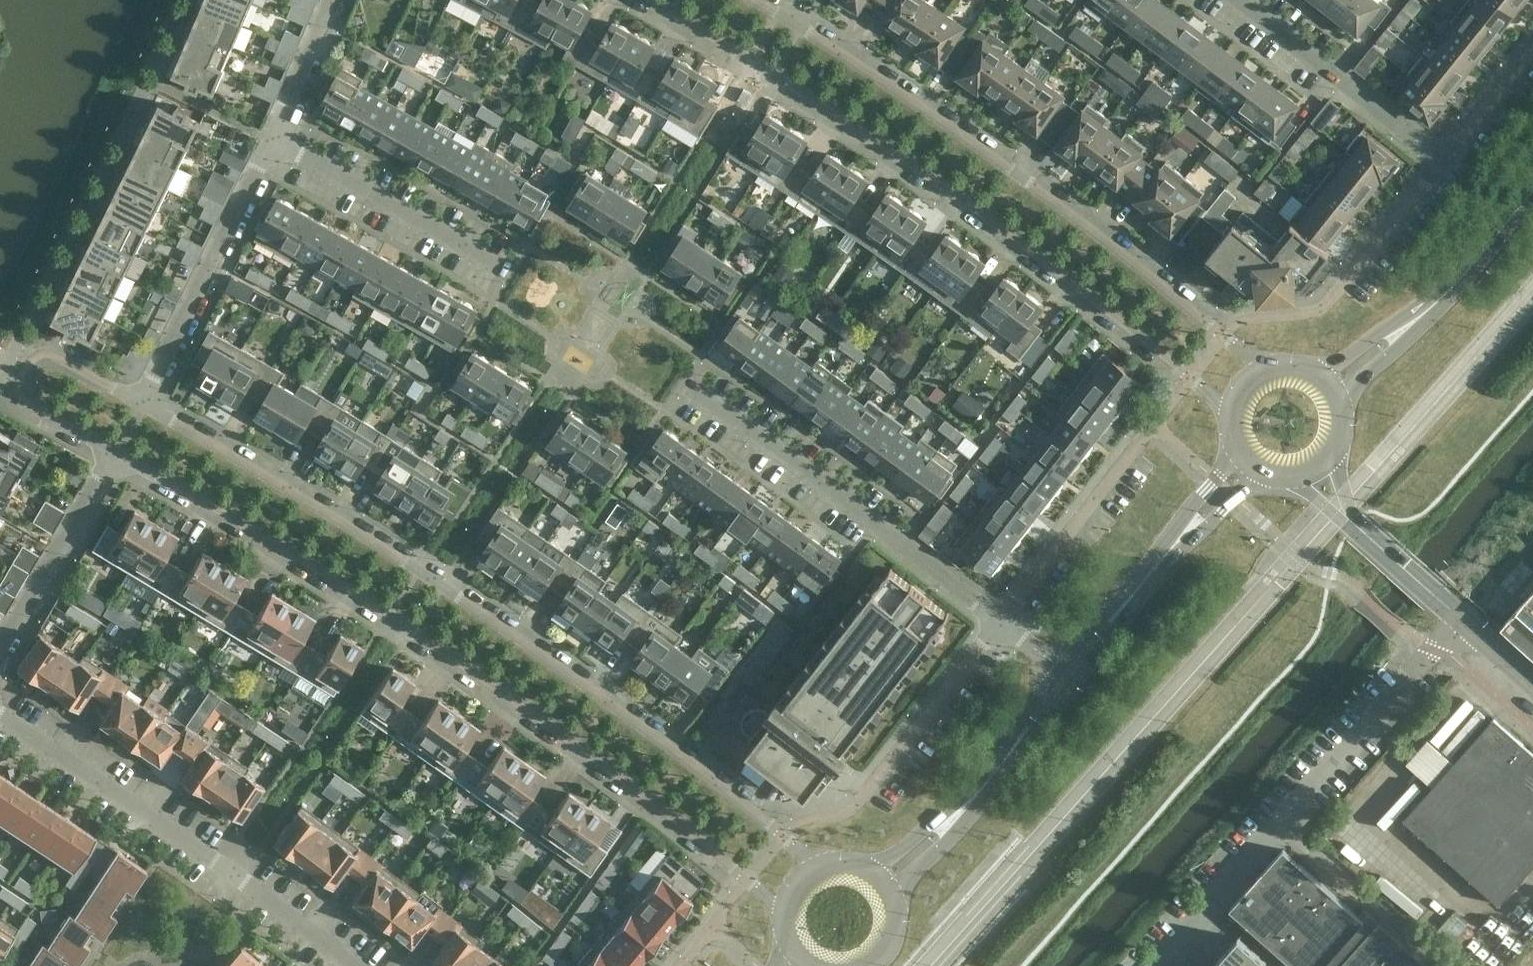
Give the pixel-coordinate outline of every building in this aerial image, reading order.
[(251,0),(199,0),(198,4),(244,23),(253,1),(251,0)] [(317,2),(312,0),(290,0),(289,3),(293,5),(288,16),(307,25),(312,13),(317,2)] [(483,12),(488,1),(489,0),(460,0),(483,12)] [(488,1),(483,12),(514,29),(528,2),(525,0),(489,0),(488,1)] [(528,2),(514,29),(545,45),(570,0),(544,0),(539,8),(528,2)] [(575,0),(570,0),(545,45),(547,46),(552,35),(570,45),(565,56),(576,62),(591,36),(581,30),(592,9),(575,0)] [(845,4),(847,3),(858,10),(861,6),(871,12),(880,0),(838,0),(845,4)] [(871,12),(890,24),(887,28),(899,36),(923,0),(880,0),(871,12)] [(899,36),(910,44),(913,40),(921,45),(918,49),(919,50),(944,11),(927,0),(923,0),(899,36)] [(1046,2),(1044,0),(1028,0),(1026,3),(1039,13),(1046,2)] [(1108,11),(1116,0),(1087,0),(1084,3),(1104,17),(1108,11)] [(1108,11),(1127,24),(1145,0),(1116,0),(1108,11)] [(1127,24),(1145,38),(1166,9),(1154,0),(1145,0),(1127,24)] [(1323,4),(1333,12),(1335,10),(1341,15),(1338,19),(1339,19),(1354,0),(1326,0),(1323,4)] [(1376,0),(1354,0),(1339,19),(1356,33),(1366,20),(1375,27),(1391,7),(1383,0),(1380,0),(1378,2),(1376,0)] [(1412,0),(1408,0),(1401,9),(1411,16),(1419,6),(1412,0)] [(1499,0),(1466,0),(1465,1),(1501,31),(1509,21),(1507,20),(1514,12),(1499,0)] [(1514,12),(1520,3),(1522,5),(1526,0),(1499,0),(1514,12)] [(1501,31),(1465,1),(1451,19),(1487,48),(1486,46),(1492,39),(1494,41),(1501,31)] [(1061,12),(1046,2),(1039,13),(1053,23),(1061,12)] [(244,23),(198,4),(188,26),(234,45),(244,23)] [(1166,9),(1145,38),(1163,52),(1185,23),(1166,9)] [(1402,27),(1411,16),(1401,9),(1393,20),(1402,27)] [(965,25),(944,11),(919,50),(921,51),(921,54),(928,58),(930,57),(939,63),(942,59),(951,65),(972,36),(962,29),(965,25)] [(1487,48),(1451,19),(1450,20),(1457,25),(1443,42),(1471,65),(1477,57),(1479,58),(1487,48)] [(1044,39),(1051,28),(1040,20),(1032,31),(1044,39)] [(602,42),(591,36),(576,62),(608,80),(634,33),(614,21),(602,42)] [(1083,44),(1091,33),(1078,23),(1070,34),(1083,44)] [(1185,23),(1163,52),(1173,59),(1182,66),(1203,37),(1185,23)] [(234,45),(188,26),(179,48),(225,67),(234,45)] [(1396,34),(1387,27),(1378,38),(1387,45),(1396,34)] [(977,28),(972,36),(951,65),(960,72),(958,76),(967,82),(967,85),(973,90),(976,88),(978,90),(1004,53),(1010,45),(990,31),(987,35),(977,28)] [(1055,47),(1063,36),(1051,28),(1044,39),(1055,47)] [(289,30),(285,40),(298,46),(302,36),(289,30)] [(655,45),(634,33),(608,80),(638,98),(653,72),(643,66),(655,45)] [(1105,44),(1091,33),(1083,44),(1097,54),(1105,44)] [(1201,80),(1222,51),(1203,37),(1182,66),(1193,74),(1201,80)] [(298,46),(285,40),(280,52),(293,57),(298,46)] [(418,61),(424,48),(405,40),(400,53),(418,61)] [(1471,65),(1443,42),(1429,59),(1423,54),(1422,55),(1458,84),(1466,74),(1464,73),(1471,65)] [(1382,52),(1373,45),(1357,64),(1367,71),(1382,52)] [(225,67),(179,48),(167,76),(199,90),(201,85),(215,90),(225,67)] [(1120,71),(1128,60),(1115,51),(1107,61),(1120,71)] [(1219,93),(1240,65),(1222,51),(1201,80),(1196,86),(1214,100),(1219,93)] [(1004,53),(978,90),(979,91),(981,87),(989,92),(986,96),(998,104),(1024,67),(1004,53)] [(1458,84),(1422,55),(1408,72),(1442,100),(1443,100),(1449,92),(1451,94),(1458,84)] [(664,78),(653,72),(638,98),(668,116),(674,105),(696,69),(676,58),(664,78)] [(1142,71),(1128,60),(1120,71),(1134,81),(1142,71)] [(1237,107),(1259,78),(1240,65),(1219,93),(1237,107)] [(321,107),(341,118),(363,78),(343,67),(336,80),(330,77),(322,92),(328,95),(321,107)] [(399,76),(410,83),(415,73),(404,67),(399,76)] [(1024,67),(998,104),(1009,112),(1012,108),(1019,113),(1017,117),(1017,118),(1044,80),(1024,67)] [(453,69),(447,85),(480,97),(486,81),(453,69)] [(717,82),(696,69),(674,105),(668,116),(700,135),(716,109),(705,102),(717,82)] [(1442,100),(1408,72),(1407,73),(1414,78),(1399,96),(1431,122),(1446,103),(1443,100),(1442,100)] [(426,80),(415,73),(410,83),(421,89),(426,80)] [(270,74),(266,84),(279,90),(284,80),(270,74)] [(364,78),(363,78),(341,118),(359,129),(378,96),(359,86),(364,78)] [(1237,107),(1232,114),(1250,128),(1280,88),(1279,88),(1276,91),(1259,78),(1237,107)] [(1064,95),(1044,80),(1017,118),(1019,119),(1019,122),(1026,127),(1029,126),(1038,132),(1040,128),(1049,135),(1071,105),(1061,99),(1064,95)] [(1155,98),(1163,87),(1154,80),(1145,91),(1147,93),(1155,98)] [(277,97),(279,90),(266,84),(257,81),(252,92),(275,102),(277,97)] [(1173,95),(1163,87),(1155,98),(1162,104),(1165,106),(1173,95)] [(448,103),(453,94),(442,88),(436,97),(448,103)] [(1299,103),(1280,88),(1250,128),(1269,142),(1272,139),(1280,146),(1297,124),(1287,118),(1299,103)] [(1162,104),(1155,98),(1147,93),(1139,103),(1154,115),(1162,104)] [(464,100),(453,94),(448,103),(459,110),(464,100)] [(190,110),(159,95),(145,122),(190,144),(201,122),(187,115),(190,110)] [(396,107),(378,96),(359,129),(378,139),(396,107)] [(1337,109),(1327,101),(1312,120),(1321,128),(1337,109)] [(1080,112),(1071,105),(1049,135),(1058,141),(1055,145),(1064,152),(1064,154),(1070,159),(1073,158),(1075,160),(1108,117),(1088,102),(1080,112)] [(488,119),(493,110),(482,104),(477,113),(488,119)] [(415,117),(396,107),(378,139),(397,150),(415,117)] [(1194,127),(1201,116),(1189,107),(1181,117),(1194,127)] [(504,116),(493,110),(488,119),(499,126),(504,116)] [(566,131),(580,136),(587,116),(573,111),(566,131)] [(755,134),(743,127),(727,152),(759,172),(788,126),(768,114),(755,134)] [(727,132),(734,121),(725,115),(718,126),(727,132)] [(1216,127),(1201,116),(1194,127),(1208,138),(1216,127)] [(434,128),(415,117),(397,150),(416,160),(434,128)] [(1108,117),(1075,160),(1076,160),(1079,157),(1086,162),(1084,166),(1095,174),(1127,131),(1126,131),(1121,137),(1103,124),(1108,117)] [(190,144),(145,122),(134,144),(179,166),(190,144)] [(807,139),(788,126),(759,172),(789,191),(805,166),(795,159),(807,139)] [(1315,135),(1306,127),(1297,138),(1307,146),(1315,135)] [(453,138),(434,128),(416,160),(435,171),(453,138)] [(512,139),(523,146),(528,137),(517,130),(512,139)] [(1361,130),(1346,148),(1381,176),(1380,177),(1384,180),(1400,160),(1361,130)] [(1127,131),(1095,174),(1106,183),(1109,179),(1126,192),(1148,163),(1139,156),(1147,146),(1127,131)] [(1216,144),(1231,156),(1239,146),(1224,134),(1216,144)] [(539,143),(528,137),(523,146),(533,153),(539,143)] [(472,149),(453,138),(435,171),(454,181),(472,149)] [(1298,157),(1307,146),(1297,138),(1288,149),(1298,157)] [(476,141),(472,149),(454,181),(472,192),(491,159),(495,151),(476,141)] [(179,166),(134,144),(124,165),(168,187),(179,166)] [(617,146),(612,155),(606,164),(607,169),(615,174),(628,153),(617,146)] [(541,157),(552,164),(558,155),(547,148),(541,157)] [(1381,176),(1346,148),(1346,149),(1352,154),(1339,171),(1332,166),(1368,195),(1376,186),(1374,184),(1380,177),(1381,176)] [(246,164),(248,160),(224,149),(219,159),(230,164),(243,170),(246,164)] [(495,151),(491,159),(472,192),(491,202),(509,170),(514,162),(495,151)] [(815,172),(805,166),(789,191),(818,211),(848,166),(828,152),(815,172)] [(642,174),(648,165),(637,158),(631,167),(642,174)] [(1158,171),(1148,163),(1126,192),(1143,206),(1141,210),(1151,218),(1185,176),(1166,161),(1158,171)] [(1287,170),(1278,163),(1269,174),(1278,181),(1287,170)] [(238,181),(243,170),(230,164),(225,174),(215,169),(209,180),(232,192),(238,181)] [(168,187),(124,165),(113,187),(158,209),(168,187)] [(659,172),(648,165),(642,174),(653,181),(659,172)] [(867,179),(848,166),(818,211),(847,231),(864,205),(854,198),(867,179)] [(1368,195),(1332,166),(1318,184),(1352,212),(1359,204),(1360,205),(1368,195)] [(528,180),(509,170),(491,202),(510,213),(528,180)] [(570,206),(589,217),(609,185),(589,173),(583,183),(578,180),(569,195),(574,198),(570,206)] [(1185,176),(1151,218),(1153,220),(1153,223),(1160,228),(1162,227),(1171,234),(1174,229),(1183,237),(1206,209),(1196,201),(1205,191),(1185,176)] [(227,203),(232,192),(209,180),(198,202),(206,206),(221,213),(227,203)] [(548,191),(528,180),(510,213),(530,224),(536,212),(542,215),(550,200),(545,197),(548,191)] [(1273,188),(1263,180),(1254,191),(1264,199),(1273,188)] [(1352,212),(1318,184),(1303,202),(1340,231),(1348,221),(1346,220),(1352,212)] [(609,185),(589,217),(608,229),(628,197),(609,185)] [(158,209),(113,187),(102,208),(147,230),(158,209)] [(1328,252),(1291,222),(1290,222),(1291,223),(1283,232),(1281,234),(1282,235),(1283,234),(1286,236),(1282,242),(1243,211),(1234,222),(1223,213),(1236,196),(1225,187),(1203,215),(1225,233),(1207,254),(1209,256),(1210,254),(1221,262),(1219,264),(1240,281),(1241,279),(1252,287),(1250,289),(1252,290),(1253,289),(1257,291),(1260,291),(1261,297),(1265,297),(1264,295),(1290,292),(1291,294),(1294,294),(1294,287),(1297,287),(1300,283),(1302,285),(1303,283),(1301,282),(1309,271),(1311,273),(1320,262),(1320,261),(1327,252),(1328,253),(1328,252)] [(1290,214),(1303,199),(1294,191),(1281,207),(1290,214)] [(874,212),(864,205),(847,231),(877,251),(907,206),(888,193),(874,212)] [(628,197),(608,229),(627,241),(632,234),(637,237),(646,222),(641,219),(647,209),(628,197)] [(256,239),(276,250),(298,209),(279,198),(274,205),(269,202),(261,217),(266,220),(256,239)] [(1340,231),(1303,202),(1288,220),(1291,222),(1328,252),(1329,251),(1324,247),(1330,239),(1332,241),(1340,231)] [(216,224),(221,213),(206,206),(200,216),(216,224)] [(760,206),(750,220),(772,234),(781,220),(760,206)] [(927,220),(907,206),(877,251),(905,271),(923,246),(913,239),(927,220)] [(147,230),(102,208),(92,230),(137,252),(147,230)] [(719,224),(725,215),(714,208),(708,217),(719,224)] [(318,220),(298,209),(276,250),(296,261),(318,220)] [(735,222),(725,215),(719,224),(729,231),(735,222)] [(338,231),(318,220),(296,261),(300,253),(319,264),(338,231)] [(188,222),(185,234),(207,240),(210,229),(188,222)] [(754,235),(744,228),(738,236),(748,244),(754,235)] [(137,252),(92,230),(81,251),(126,273),(137,252)] [(358,242),(338,231),(319,264),(339,275),(358,242)] [(664,266),(683,278),(704,246),(685,234),(679,244),(673,240),(664,255),(669,258),(664,266)] [(933,253),(923,246),(905,271),(934,292),(966,248),(947,234),(933,253)] [(200,257),(205,246),(182,235),(177,245),(187,250),(200,257)] [(378,253),(358,242),(339,275),(359,286),(354,294),(355,294),(378,253)] [(704,246),(683,278),(702,291),(723,259),(704,246)] [(985,262),(966,248),(934,292),(963,313),(981,289),(971,281),(985,262)] [(200,257),(187,250),(182,260),(195,267),(200,257)] [(126,273),(81,251),(71,273),(115,295),(126,273)] [(398,264),(378,253),(355,294),(375,305),(398,264)] [(723,259),(702,291),(721,303),(726,296),(731,299),(740,285),(735,281),(742,271),(723,259)] [(418,275),(398,264),(375,305),(395,316),(418,275)] [(115,295),(71,273),(60,294),(105,317),(115,295)] [(438,287),(418,275),(395,316),(414,327),(438,287)] [(990,296),(981,289),(963,313),(991,334),(1024,291),(1005,277),(990,296)] [(163,292),(166,293),(179,300),(184,289),(169,281),(163,292)] [(298,303),(303,294),(292,287),(286,297),(298,303)] [(457,298),(438,287),(414,327),(434,339),(457,298)] [(1042,305),(1024,291),(991,334),(992,335),(999,325),(1015,337),(1008,347),(1020,356),(1038,333),(1028,324),(1042,305)] [(775,308),(782,299),(771,292),(765,300),(775,308)] [(179,300),(166,293),(161,304),(174,310),(175,307),(179,300)] [(105,317),(60,294),(46,322),(102,349),(107,340),(96,335),(105,317)] [(314,300),(303,294),(298,303),(309,309),(314,300)] [(477,309),(457,298),(434,339),(454,350),(464,332),(470,335),(478,319),(473,316),(477,309)] [(792,306),(782,299),(775,308),(786,315),(792,306)] [(338,325),(343,316),(332,309),(327,319),(338,325)] [(728,335),(720,345),(738,359),(760,329),(742,315),(738,321),(733,317),(722,331),(728,335)] [(354,322),(343,316),(338,325),(349,331),(354,322)] [(817,324),(806,316),(800,325),(811,332),(817,324)] [(827,331),(817,324),(811,332),(821,340),(827,331)] [(144,337),(157,343),(163,332),(150,326),(144,337)] [(760,329),(738,359),(755,372),(777,342),(760,329)] [(195,383),(216,395),(242,348),(211,330),(193,362),(195,363),(198,357),(207,363),(195,383)] [(363,346),(375,353),(380,343),(369,337),(363,346)] [(856,344),(845,337),(839,345),(849,353),(856,344)] [(777,342),(755,372),(773,384),(794,354),(777,342)] [(142,374),(153,353),(133,343),(128,353),(123,350),(115,365),(137,377),(141,376),(142,374)] [(391,350),(380,343),(375,353),(386,359),(391,350)] [(866,352),(856,344),(849,353),(860,360),(866,352)] [(242,348),(216,395),(236,407),(248,386),(258,391),(273,366),(242,348)] [(454,384),(473,396),(493,364),(474,352),(470,359),(464,356),(455,370),(460,374),(454,384)] [(1040,381),(1055,357),(1048,352),(1032,376),(1040,381)] [(1103,352),(1088,372),(1124,400),(1128,395),(1130,397),(1142,382),(1131,373),(1134,370),(1122,360),(1119,364),(1103,352)] [(904,373),(913,361),(901,353),(892,365),(904,373)] [(794,354),(773,384),(790,397),(812,367),(794,354)] [(417,371),(422,361),(411,355),(406,364),(417,371)] [(807,410),(829,380),(835,373),(817,360),(812,367),(790,397),(807,410)] [(433,368),(422,361),(417,371),(428,377),(433,368)] [(493,364),(473,396),(493,408),(513,376),(493,364)] [(255,418),(276,430),(297,394),(279,383),(285,372),(273,366),(258,391),(268,397),(255,418)] [(881,383),(887,374),(877,367),(870,375),(881,383)] [(1124,400),(1088,372),(1073,391),(1112,421),(1123,406),(1120,404),(1124,400)] [(825,423),(847,393),(852,385),(835,373),(829,380),(807,410),(825,423)] [(897,382),(887,374),(881,383),(891,391),(897,382)] [(532,387),(513,376),(493,408),(512,420),(518,409),(523,413),(532,398),(527,395),(532,387)] [(297,394),(276,430),(296,442),(308,421),(318,427),(333,401),(303,383),(297,394)] [(964,387),(954,401),(976,416),(986,402),(964,387)] [(1112,421),(1073,391),(1059,410),(1094,438),(1098,432),(1101,435),(1112,421)] [(847,393),(825,423),(842,435),(864,405),(847,393)] [(915,409),(921,401),(911,393),(905,401),(915,409)] [(1019,393),(1011,403),(1019,410),(1027,399),(1019,393)] [(860,448),(882,418),(887,411),(869,399),(864,405),(842,435),(860,448)] [(315,453),(335,465),(363,419),(333,401),(318,427),(327,433),(315,453)] [(932,408),(921,401),(915,409),(925,417),(932,408)] [(1011,419),(1019,410),(1011,403),(1003,413),(1011,419)] [(1045,428),(1044,429),(1082,459),(1093,444),(1091,442),(1094,438),(1059,410),(1058,410),(1065,416),(1052,433),(1045,428)] [(877,461),(899,431),(904,424),(887,411),(882,418),(860,448),(877,461)] [(442,421),(453,428),(459,419),(448,412),(442,421)] [(565,419),(560,416),(550,430),(555,434),(549,443),(567,456),(589,424),(570,412),(565,419)] [(363,419),(335,465),(355,478),(368,457),(377,463),(400,427),(393,422),(386,434),(363,419)] [(956,427),(945,419),(939,427),(949,435),(956,427)] [(473,440),(478,431),(467,424),(462,433),(473,440)] [(589,424),(567,456),(586,469),(608,437),(589,424)] [(15,434),(0,425),(0,460),(21,472),(36,447),(37,448),(43,439),(20,426),(15,434)] [(374,489),(394,502),(422,457),(403,444),(410,433),(400,427),(377,463),(387,469),(374,489)] [(966,435),(956,427),(949,435),(959,443),(966,435)] [(435,437),(446,444),(452,435),(441,428),(435,437)] [(646,454),(638,466),(656,480),(683,442),(665,429),(657,440),(652,437),(641,450),(646,454)] [(1082,459),(1044,429),(1029,448),(1065,476),(1069,470),(1071,472),(1082,459)] [(489,438),(478,431),(473,440),(483,447),(489,438)] [(899,431),(877,461),(894,474),(916,444),(899,431)] [(996,435),(987,446),(996,452),(1004,442),(996,435)] [(608,437),(586,469),(605,481),(612,471),(617,475),(627,461),(621,457),(626,450),(608,437)] [(683,442),(656,480),(661,473),(678,485),(700,455),(683,442)] [(916,444),(894,474),(912,487),(939,449),(938,449),(933,456),(916,444)] [(988,462),(996,452),(987,446),(980,456),(988,462)] [(1065,476),(1029,448),(1036,454),(1021,472),(1053,497),(1064,482),(1061,480),(1065,476)] [(939,449),(912,487),(930,500),(938,489),(943,492),(953,479),(948,475),(957,463),(939,449)] [(700,455),(678,485),(695,498),(718,468),(700,455)] [(422,457),(394,502),(413,514),(442,469),(422,457)] [(9,493),(21,472),(0,460),(0,487),(9,493)] [(81,486),(89,474),(71,463),(63,475),(81,486)] [(718,468),(695,498),(713,510),(735,481),(718,468)] [(442,469),(413,514),(433,527),(446,507),(454,512),(451,517),(453,519),(472,488),(453,476),(446,486),(436,479),(442,469)] [(552,478),(542,471),(536,480),(547,487),(552,478)] [(1053,497),(1021,472),(1007,490),(1000,485),(1000,486),(1035,513),(1039,508),(1042,510),(1053,497)] [(966,474),(958,484),(966,490),(974,480),(966,474)] [(563,485),(552,478),(547,487),(557,494),(563,485)] [(735,481),(713,510),(730,523),(752,493),(735,481)] [(959,500),(966,490),(958,484),(950,494),(959,500)] [(1035,513),(1000,486),(985,505),(1023,535),(1034,520),(1032,518),(1035,513)] [(0,487),(0,509),(9,493),(0,487)] [(639,504),(645,495),(634,487),(628,496),(639,504)] [(582,498),(571,491),(566,500),(576,507),(582,498)] [(748,536),(770,506),(752,493),(730,523),(748,536)] [(655,502),(645,495),(639,504),(649,511),(655,502)] [(48,501),(42,512),(59,522),(65,512),(48,501)] [(568,509),(558,502),(552,511),(562,518),(568,509)] [(943,503),(927,523),(937,531),(953,510),(943,503)] [(1023,535),(985,505),(970,524),(1006,551),(1010,546),(1013,548),(1023,535)] [(479,558),(499,571),(529,527),(499,506),(479,536),(481,537),(484,532),(493,538),(479,558)] [(770,506),(748,536),(765,549),(787,519),(770,506)] [(107,524),(92,549),(127,570),(155,523),(134,510),(121,532),(107,524)] [(59,522),(42,512),(35,523),(53,533),(59,522)] [(674,528),(680,519),(670,512),(663,521),(674,528)] [(659,526),(649,519),(643,527),(653,535),(659,526)] [(690,527),(680,519),(674,528),(684,536),(690,527)] [(787,519),(765,549),(783,561),(805,531),(787,519)] [(177,536),(155,523),(127,570),(128,571),(121,583),(153,603),(160,590),(161,591),(162,590),(177,565),(164,558),(177,536)] [(1006,551),(970,524),(955,543),(970,555),(967,559),(980,568),(982,564),(994,573),(1005,558),(1002,556),(1006,551)] [(529,527),(499,571),(518,584),(548,540),(529,527)] [(805,531),(783,561),(800,574),(795,581),(822,544),(805,531)] [(548,540),(518,584),(537,597),(551,578),(560,584),(577,559),(548,540)] [(711,549),(701,542),(695,551),(705,558),(711,549)] [(822,544),(795,581),(814,594),(822,582),(828,586),(838,572),(833,568),(840,557),(822,544)] [(23,545),(17,553),(35,563),(40,555),(23,545)] [(579,556),(594,565),(600,553),(586,545),(579,556)] [(722,557),(711,549),(705,558),(716,566),(722,557)] [(189,573),(177,565),(162,590),(161,591),(196,612),(224,564),(202,551),(189,573)] [(35,563),(17,553),(12,562),(30,572),(35,563)] [(556,610),(575,624),(599,589),(606,580),(577,559),(560,584),(569,590),(556,610)] [(744,579),(750,570),(740,563),(733,571),(744,579)] [(246,577),(224,564),(196,612),(230,632),(245,606),(233,599),(246,577)] [(784,704),(779,700),(769,712),(764,708),(758,706),(752,707),(746,711),(743,716),(742,722),(744,728),(748,733),(756,740),(747,751),(806,797),(815,785),(820,790),(848,754),(843,749),(850,741),(855,745),(866,731),(860,727),(867,718),(873,722),(884,708),(878,704),(885,695),(890,699),(901,686),(896,681),(903,672),(908,677),(919,663),(913,659),(920,650),(926,654),(937,640),(931,636),(949,613),(947,611),(947,612),(892,569),(893,568),(891,567),(873,590),(867,586),(857,600),(862,604),(855,613),(850,609),(839,622),(844,627),(837,636),(832,631),(821,645),(827,649),(820,658),(814,654),(803,668),(809,672),(802,681),(796,677),(786,691),(791,695),(784,704)] [(760,578),(750,570),(744,579),(754,587),(760,578)] [(736,581),(725,573),(719,582),(729,590),(736,581)] [(11,605),(16,596),(0,587),(0,599),(11,605)] [(599,589),(575,624),(593,637),(624,593),(624,592),(617,602),(599,589)] [(785,596),(776,589),(768,597),(778,605),(785,596)] [(1501,627),(1532,655),(1532,591),(1501,627)] [(258,614),(245,606),(230,632),(264,653),(293,605),(271,592),(258,614)] [(624,593),(593,637),(612,650),(626,631),(635,637),(653,613),(624,593)] [(795,604),(785,596),(778,605),(788,613),(795,604)] [(0,599),(0,610),(6,614),(11,605),(0,599)] [(86,612),(72,602),(65,612),(80,622),(86,612)] [(314,618),(293,605),(264,653),(298,673),(314,648),(301,640),(314,618)] [(101,622),(86,612),(80,622),(94,632),(101,622)] [(631,663),(650,677),(681,633),(653,613),(635,637),(645,644),(631,663)] [(795,629),(778,617),(720,694),(736,706),(795,629)] [(681,633),(650,677),(668,690),(693,656),(675,644),(682,634),(681,633)] [(17,668),(37,682),(61,648),(40,634),(17,668)] [(327,655),(314,648),(298,673),(333,694),(362,647),(340,634),(327,655)] [(199,654),(181,644),(173,658),(191,668),(199,654)] [(693,656),(668,690),(687,704),(701,685),(709,691),(706,696),(707,697),(729,668),(699,647),(693,656)] [(79,660),(61,648),(37,682),(57,695),(84,655),(83,654),(79,660)] [(115,676),(84,655),(57,695),(78,710),(90,691),(100,698),(115,676)] [(174,659),(168,668),(182,678),(188,670),(174,659)] [(392,667),(360,712),(393,736),(410,711),(398,703),(413,682),(392,667)] [(128,685),(115,676),(100,698),(111,705),(98,723),(119,738),(142,703),(124,691),(128,685)] [(186,725),(166,711),(139,751),(159,765),(172,747),(182,754),(197,732),(215,705),(221,696),(210,689),(186,725)] [(148,694),(142,703),(119,738),(139,751),(166,711),(168,708),(148,694)] [(252,717),(221,696),(215,705),(246,726),(252,717)] [(422,720),(410,711),(393,736),(426,759),(458,714),(437,699),(422,720)] [(458,714),(426,759),(458,782),(476,758),(464,749),(478,728),(458,714)] [(1495,716),(1455,761),(1428,738),(1406,762),(1433,785),(1404,817),(1500,902),(1532,865),(1532,749),(1496,716),(1495,716)] [(272,731),(252,717),(246,726),(266,739),(272,731)] [(303,738),(309,727),(288,717),(283,729),(303,738)] [(287,741),(272,731),(266,739),(281,750),(287,741)] [(228,753),(197,732),(182,754),(192,761),(180,779),(201,793),(228,753)] [(488,766),(476,758),(458,782),(491,805),(523,760),(502,745),(488,766)] [(248,766),(228,753),(201,793),(220,806),(248,766)] [(523,760),(491,805),(524,828),(541,804),(529,795),(544,775),(523,760)] [(249,767),(248,766),(220,806),(241,820),(264,786),(245,773),(249,767)] [(15,783),(0,773),(0,805),(15,783)] [(349,783),(335,773),(329,781),(342,792),(349,783)] [(35,796),(15,783),(0,805),(0,822),(12,831),(35,796)] [(362,793),(349,783),(342,792),(356,802),(362,793)] [(553,812),(541,804),(524,828),(556,852),(588,806),(568,792),(553,812)] [(33,844),(55,809),(35,796),(12,831),(33,844)] [(273,842),(293,858),(322,819),(302,804),(273,842)] [(588,806),(556,852),(590,875),(607,851),(594,841),(609,821),(588,806)] [(53,857),(76,823),(55,809),(33,844),(53,857)] [(392,828),(399,819),(385,809),(378,818),(392,828)] [(439,837),(448,824),(436,814),(426,828),(439,837)] [(322,819),(293,858),(312,872),(341,833),(322,819)] [(406,838),(412,829),(399,819),(392,828),(406,838)] [(96,836),(76,823),(53,857),(73,871),(74,870),(82,858),(96,836)] [(371,856),(341,833),(312,872),(332,887),(345,870),(355,877),(371,856)] [(432,835),(426,844),(440,854),(446,846),(432,835)] [(1291,854),(1283,847),(1230,907),(1296,965),(1324,965),(1371,912),(1365,907),(1358,915),(1291,854)] [(117,850),(95,883),(124,903),(146,869),(117,850)] [(626,856),(617,850),(607,864),(616,870),(626,856)] [(670,851),(638,889),(676,920),(692,900),(689,898),(704,880),(670,851)] [(450,867),(455,860),(449,854),(443,861),(450,867)] [(400,878),(371,856),(355,877),(364,884),(351,902),(371,917),(400,878)] [(91,864),(82,858),(74,870),(83,876),(91,864)] [(610,879),(616,870),(607,864),(597,878),(606,885),(610,879)] [(471,886),(479,876),(467,867),(459,876),(471,886)] [(74,890),(83,876),(74,870),(73,871),(65,884),(74,890)] [(520,900),(528,888),(509,874),(500,886),(520,900)] [(27,895),(32,886),(18,877),(13,885),(27,895)] [(490,904),(499,892),(479,877),(470,889),(490,904)] [(400,878),(371,917),(390,931),(420,892),(400,878)] [(101,938),(124,903),(95,883),(74,916),(73,917),(97,933),(96,934),(101,938)] [(46,895),(32,886),(27,895),(41,904),(46,895)] [(563,911),(531,886),(520,901),(552,925),(563,911)] [(14,894),(3,887),(0,891),(0,896),(8,902),(14,894)] [(422,889),(420,892),(390,931),(411,946),(424,929),(433,936),(449,915),(440,908),(442,905),(422,889)] [(676,920),(638,889),(623,907),(660,938),(676,920)] [(598,896),(590,890),(580,903),(588,910),(598,896)] [(20,909),(25,901),(14,894),(8,902),(20,909)] [(185,900),(177,911),(186,917),(193,907),(185,900)] [(578,924),(588,910),(580,903),(570,918),(578,924)] [(506,913),(520,923),(526,916),(512,905),(506,913)] [(660,938),(623,907),(622,908),(627,913),(614,929),(608,925),(608,926),(645,957),(660,938)] [(47,945),(46,946),(70,963),(70,964),(73,965),(75,965),(96,934),(97,933),(73,917),(74,916),(68,912),(47,945)] [(1378,919),(1371,912),(1324,965),(1434,965),(1380,917),(1378,919)] [(449,915),(433,936),(443,944),(430,961),(437,965),(458,965),(479,937),(449,915)] [(9,942),(18,929),(18,928),(0,916),(0,956),(9,942)] [(26,916),(18,928),(18,929),(27,935),(35,923),(26,916)] [(539,926),(526,916),(520,923),(534,933),(539,926)] [(608,926),(592,944),(618,965),(637,965),(645,957),(608,926)] [(19,948),(27,935),(18,929),(9,942),(19,948)] [(570,936),(562,930),(552,943),(560,949),(570,936)] [(1238,936),(1216,961),(1218,963),(1215,965),(1272,965),(1238,936)] [(479,937),(458,965),(488,965),(494,958),(476,944),(481,938),(479,937)] [(26,965),(68,965),(70,964),(70,963),(46,946),(47,945),(42,942),(26,965)] [(550,963),(560,949),(552,943),(541,957),(550,963)] [(592,944),(577,963),(580,965),(618,965),(592,944)] [(240,945),(223,965),(265,965),(240,945)] [(494,958),(488,965),(505,965),(494,958)]
